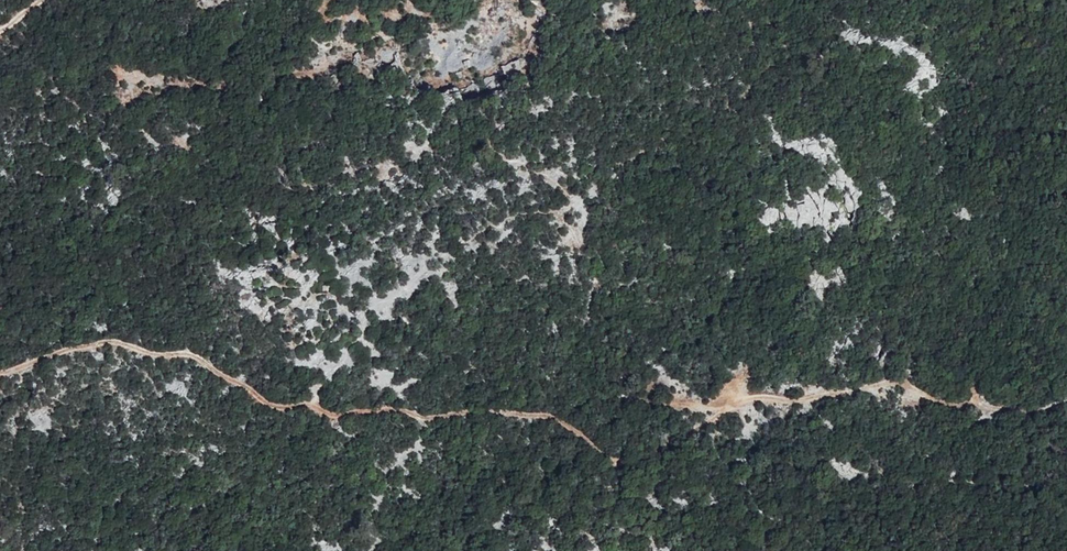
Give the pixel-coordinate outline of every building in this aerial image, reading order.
[(640,394),(618,396),(619,404),(640,402),(640,394)]
